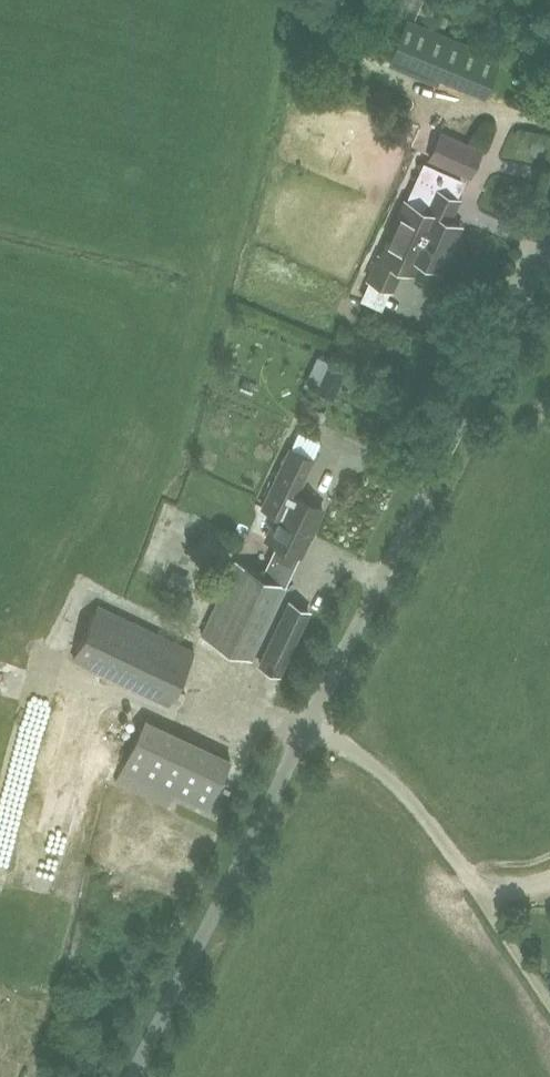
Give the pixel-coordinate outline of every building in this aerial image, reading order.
[(403,41),(440,57),(433,73),(483,94),(497,60),(410,24),(403,41)] [(469,176),(480,152),(439,134),(429,158),(469,176)] [(434,189),(424,210),(405,201),(380,257),(378,256),(367,279),(392,290),(402,268),(412,273),(418,259),(422,261),(422,265),(433,270),(437,267),(440,269),(460,226),(449,221),(459,200),(434,189)] [(326,361),(312,388),(332,397),(346,370),(326,361)] [(238,566),(205,637),(254,659),(286,588),(285,587),(321,509),(295,497),(312,460),(291,451),(265,508),(280,515),(254,573),(238,566)] [(264,666),(282,674),(311,611),(293,603),(264,666)] [(194,651),(135,623),(98,605),(73,658),(170,703),(194,651)] [(205,807),(230,759),(145,719),(122,768),(205,807)]
